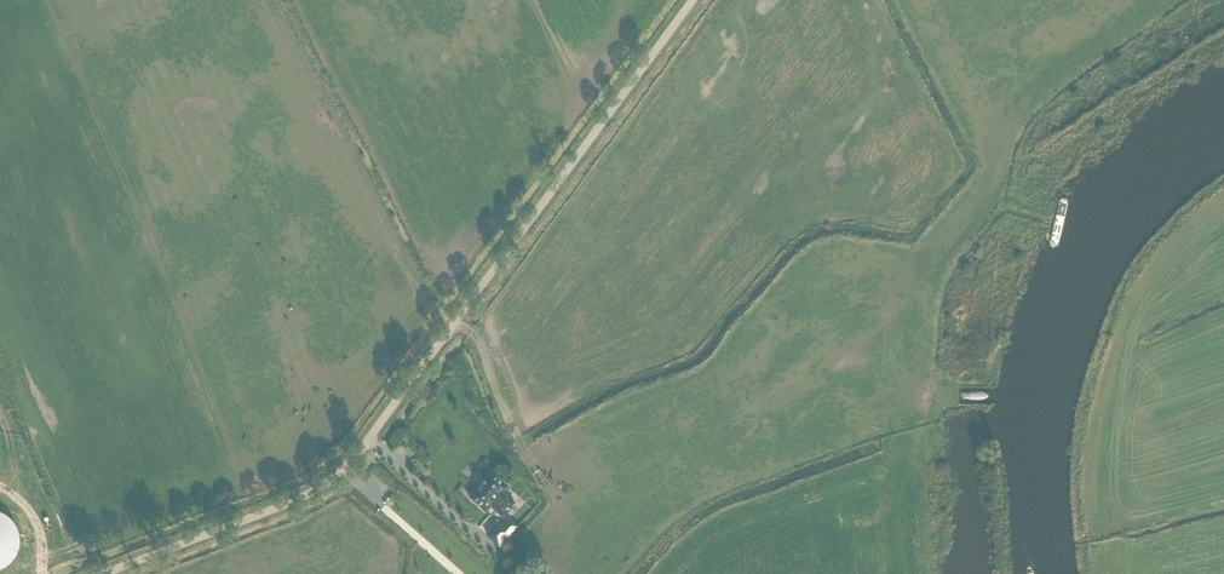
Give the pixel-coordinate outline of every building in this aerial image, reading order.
[(503,517),(516,503),(504,493),(510,487),(492,471),(468,497),(486,513),(491,507),(503,517)] [(2,569),(6,567),(9,565),(12,562),(14,559),(16,556),(18,552),(19,549),(19,544),(19,540),(19,536),(18,532),(17,528),(15,524),(12,521),(9,518),(6,515),(2,513),(0,512),(0,569),(2,569)]
